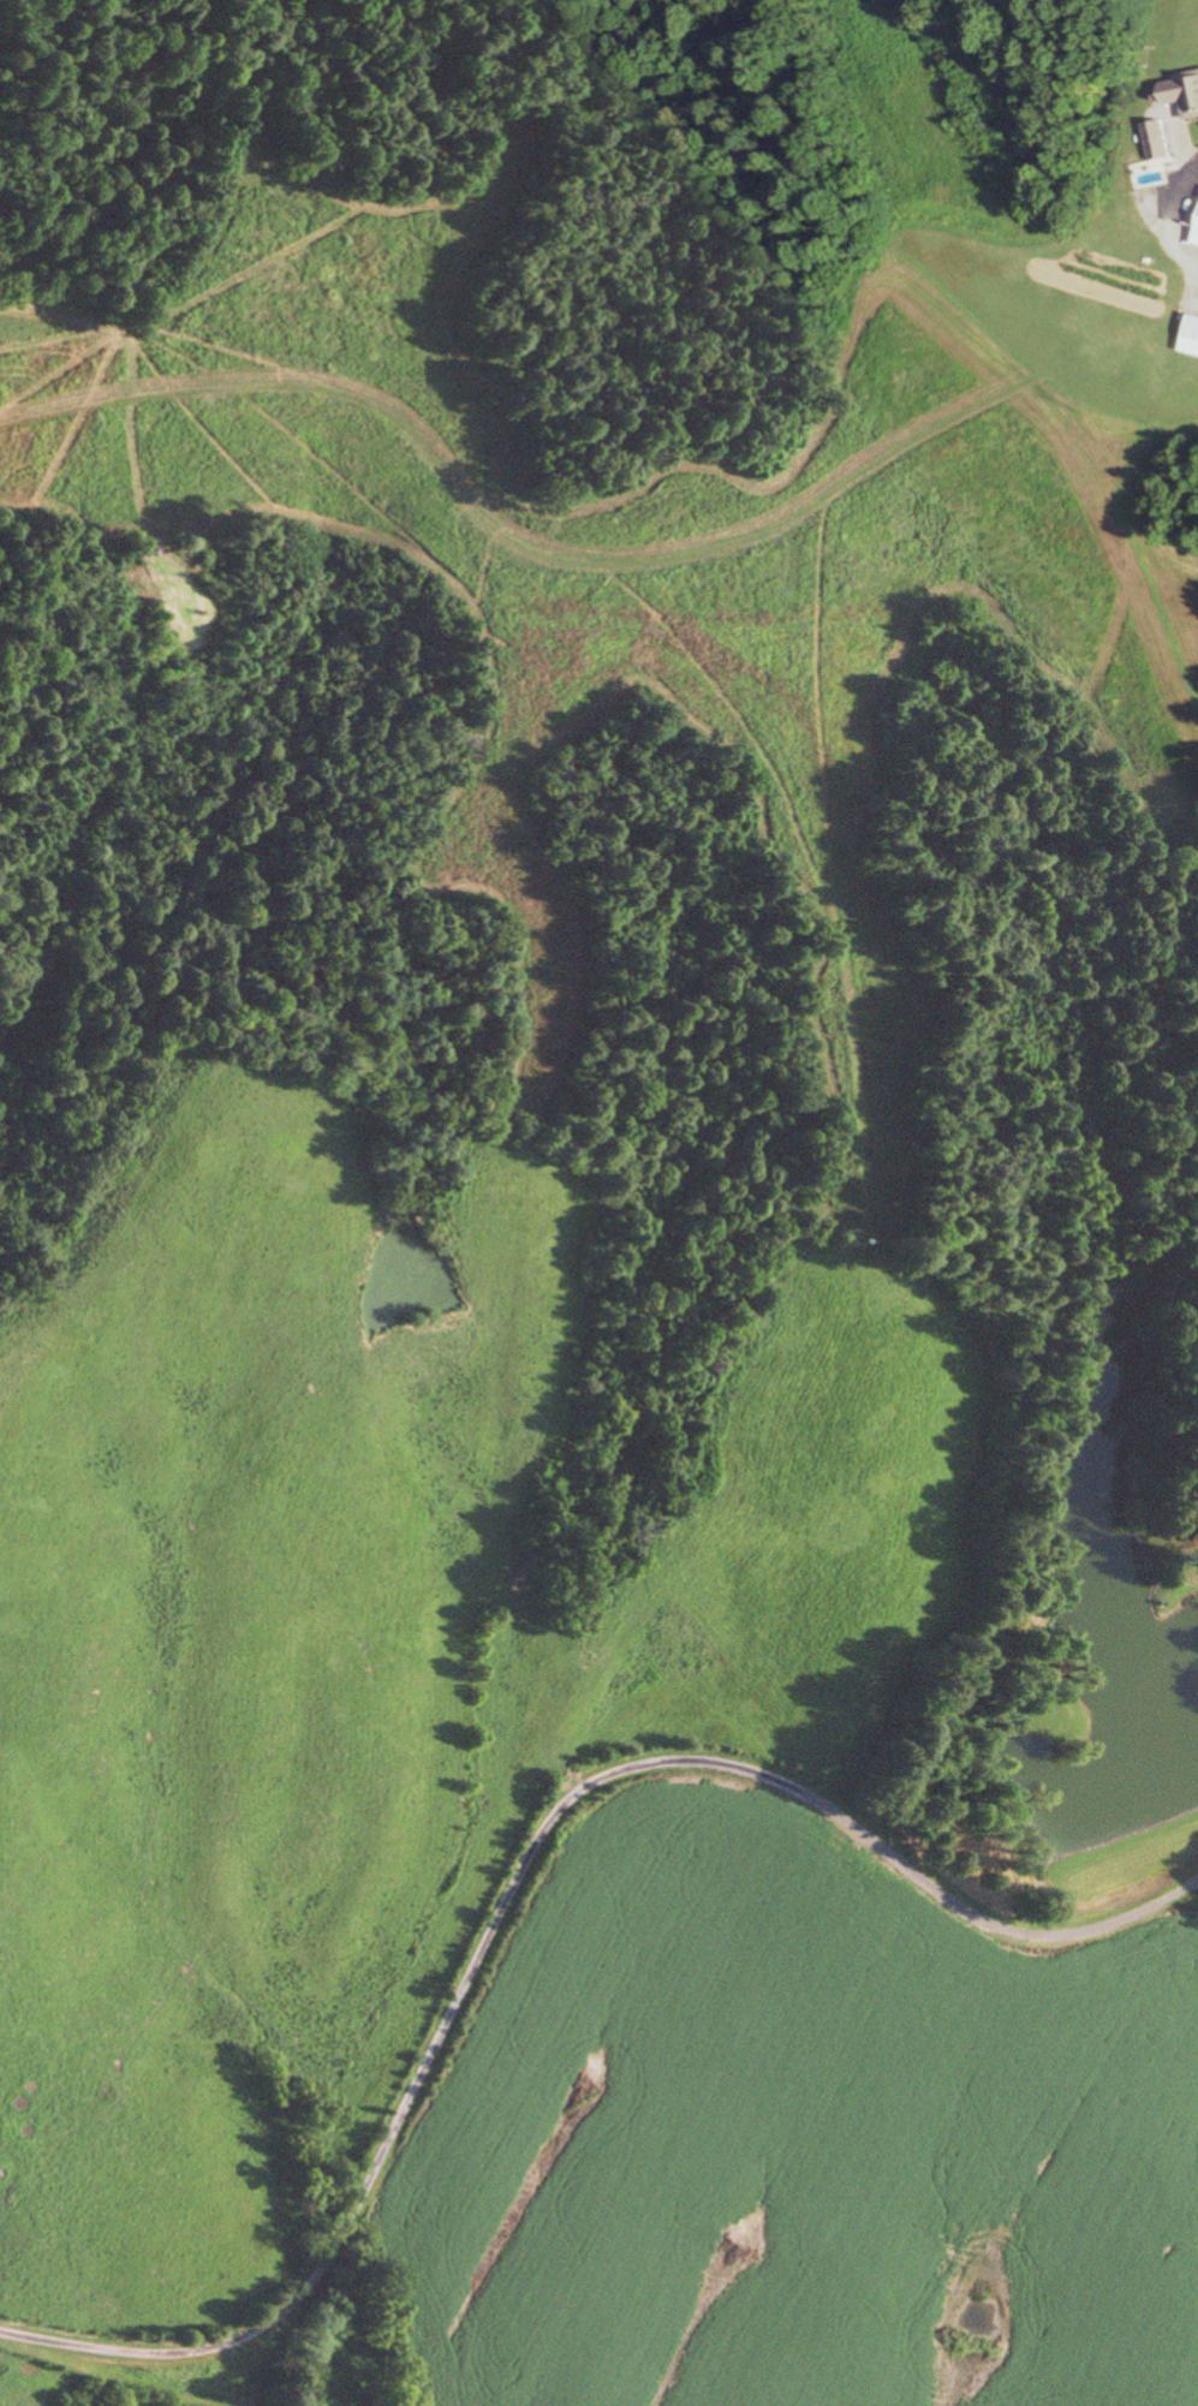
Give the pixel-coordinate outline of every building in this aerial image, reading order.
[(1176,77),(1177,81),(1160,85),(1165,107),(1182,103),(1186,122),(1197,120),(1197,72),(1176,77)] [(1143,125),(1152,163),(1173,158),(1164,120),(1143,125)] [(1188,316),(1179,354),(1197,358),(1197,319),(1188,316)]
